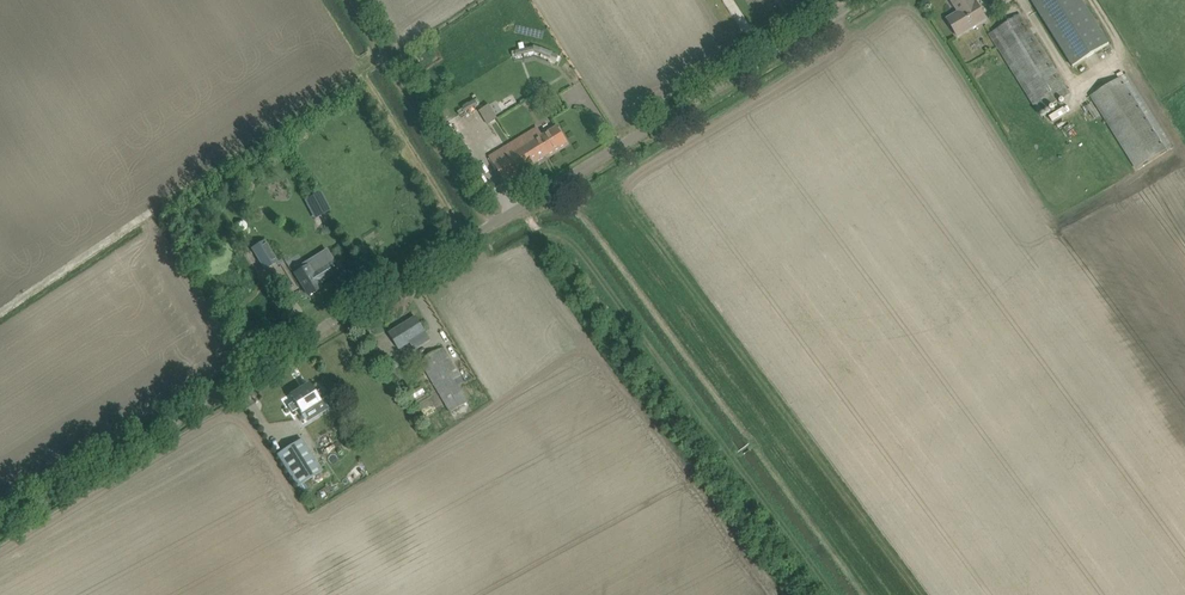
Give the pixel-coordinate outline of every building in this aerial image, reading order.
[(982,12),(976,2),(975,2),(974,0),(951,0),(959,12),(947,19),(958,36),(986,19),(982,12)] [(1073,67),(1109,44),(1082,0),(1031,0),(1073,67)] [(1069,92),(1064,85),(1020,15),(990,34),(1038,111),(1069,92)] [(1091,96),(1137,169),(1173,146),(1128,73),(1121,77),(1091,96)] [(492,103),(483,108),(491,123),(500,118),(492,103)] [(567,144),(561,133),(557,127),(543,136),(538,128),(490,157),(505,182),(567,144)] [(315,202),(322,215),(331,210),(324,197),(315,202)] [(275,266),(262,244),(251,251),(264,272),(275,266)] [(295,274),(309,296),(321,288),(319,285),(323,282),(322,280),(336,272),(331,263),(333,262),(326,251),(303,265),(305,268),(295,274)] [(431,340),(423,327),(416,317),(390,334),(400,349),(411,342),(416,350),(431,340)] [(461,377),(452,362),(443,348),(421,361),(452,412),(468,403),(455,381),(461,377)] [(298,406),(302,412),(313,404),(322,417),(330,412),(321,396),(317,398),(309,385),(292,396),(298,406)] [(298,486),(322,471),(302,439),(277,454),(298,486)] [(306,485),(304,482),(299,486),(301,489),(304,494),(309,490),(306,485)]
